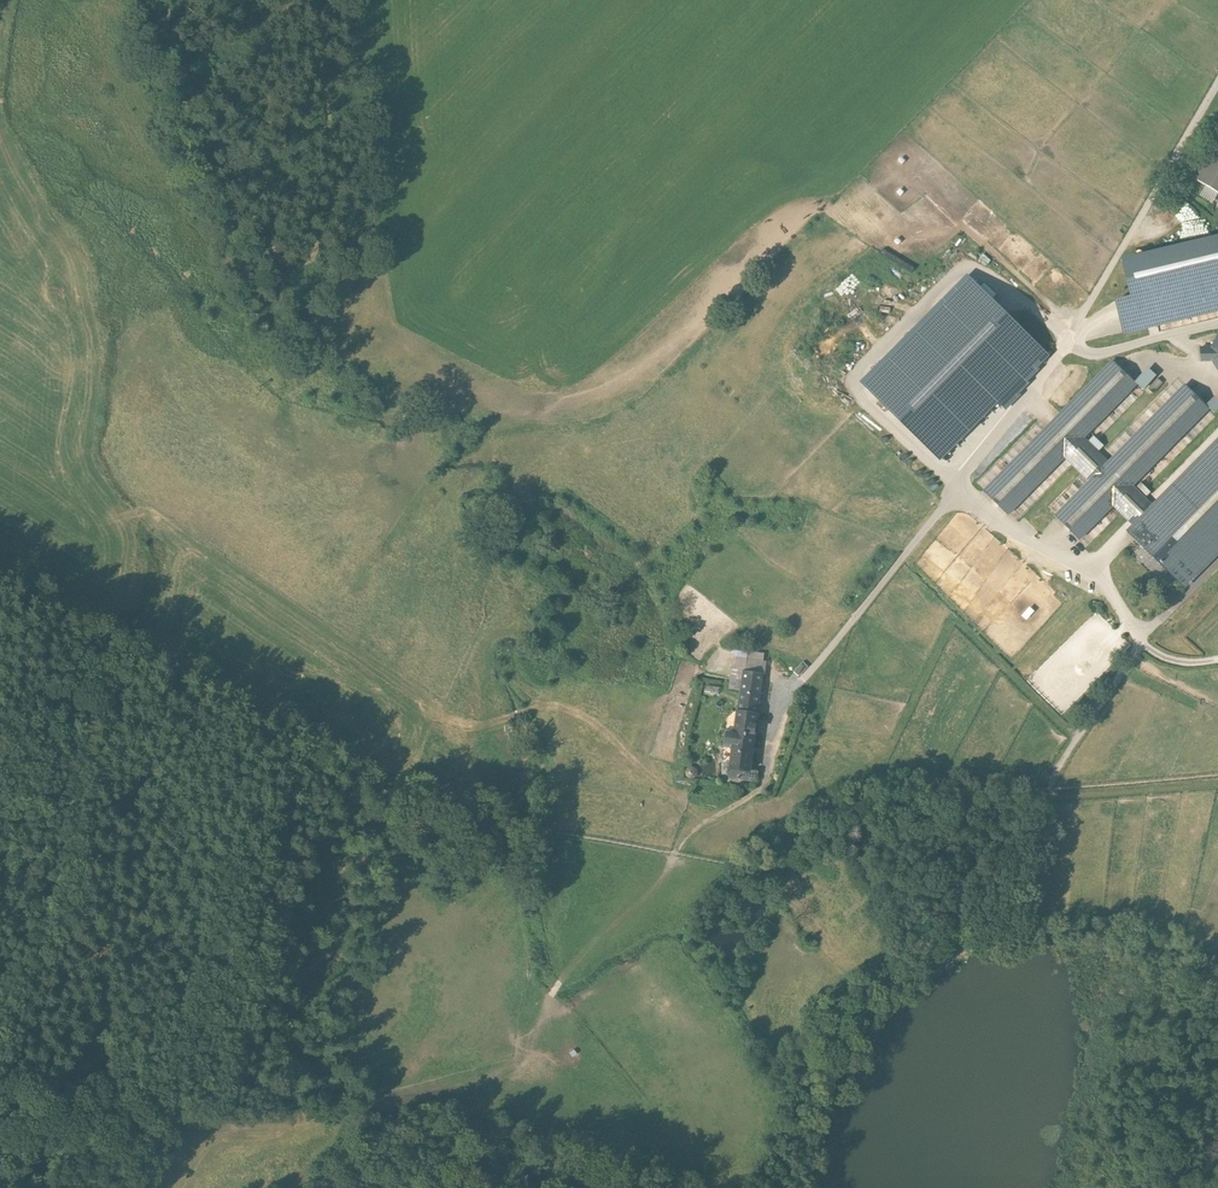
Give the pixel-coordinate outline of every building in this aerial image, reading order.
[(1200,178),(1217,188),(1217,148),(1200,178)] [(1124,333),(1217,312),(1217,236),(1122,258),(1131,296),(1116,300),(1124,333)] [(1041,353),(969,281),(865,386),(938,457),(1006,388),(1020,374),(1041,353)] [(1217,368),(1217,335),(1216,337),(1213,344),(1202,345),(1202,359),(1213,359),(1214,363),(1217,368)] [(1122,372),(1112,362),(1055,420),(984,492),(1008,515),(1065,457),(1083,438),(1135,385),(1122,372)] [(1029,383),(1020,374),(1006,388),(1016,397),(1029,383)] [(1208,409),(1185,386),(1109,464),(1091,482),(1056,517),(1079,540),(1113,505),(1132,486),(1208,409)] [(1205,405),(1215,412),(1217,409),(1217,387),(1205,405)] [(1065,457),(1091,482),(1109,464),(1083,438),(1065,457)] [(1153,508),(1135,527),(1129,533),(1185,588),(1217,554),(1217,442),(1153,508)] [(1153,508),(1132,486),(1113,505),(1135,527),(1153,508)] [(745,672),(740,711),(756,713),(761,675),(754,674),(745,672)] [(737,711),(733,737),(754,740),(758,714),(756,713),(740,711),(737,711)] [(750,772),(754,740),(733,737),(725,736),(724,746),(732,747),(729,769),(731,770),(750,772)] [(758,773),(750,772),(731,770),(729,779),(757,782),(758,773)] [(930,965),(914,975),(921,985),(936,975),(930,965)]
